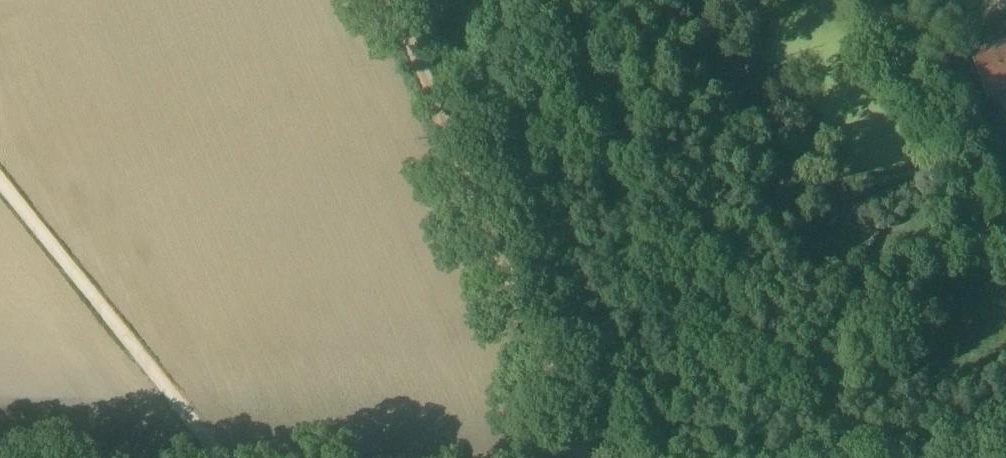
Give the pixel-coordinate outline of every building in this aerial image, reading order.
[(973,55),(989,99),(1005,93),(1005,43),(973,55)]
